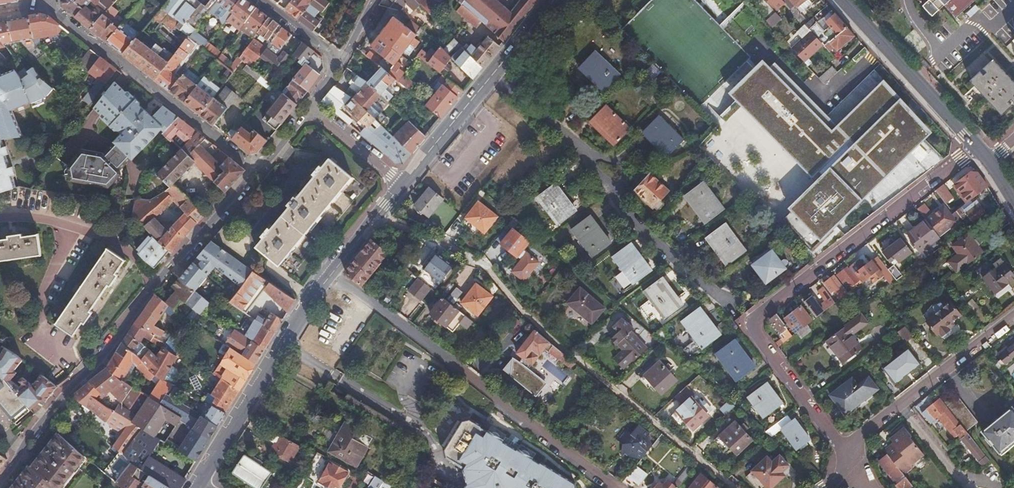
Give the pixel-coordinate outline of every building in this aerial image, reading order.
[(76,16),(83,8),(73,0),(62,0),(62,5),(71,12),(76,16)] [(83,8),(86,6),(90,1),(92,0),(73,0),(83,8)] [(112,5),(116,0),(92,0),(98,5),(106,12),(112,5)] [(189,37),(217,1),(218,0),(168,0),(160,9),(154,17),(141,32),(172,58),(189,37)] [(217,1),(222,5),(218,11),(224,15),(229,10),(232,12),(236,7),(237,8),(243,0),(218,0),(217,1)] [(240,29),(245,22),(256,8),(251,4),(246,0),(243,0),(237,8),(236,7),(232,12),(236,15),(231,23),(240,29)] [(299,19),(308,7),(313,0),(292,0),(285,8),(299,19)] [(314,30),(322,19),(321,18),(320,19),(316,15),(321,10),(323,12),(330,4),(325,0),(313,0),(308,7),(299,19),(310,27),(314,30)] [(412,21),(418,25),(430,12),(421,3),(417,0),(388,0),(392,4),(389,8),(399,10),(412,21)] [(430,12),(437,6),(433,2),(431,0),(417,0),(421,3),(430,12)] [(504,41),(525,15),(533,5),(537,0),(520,0),(510,12),(496,0),(466,0),(489,21),(486,24),(504,41)] [(778,9),(783,5),(784,3),(782,0),(770,0),(778,9)] [(800,12),(812,2),(811,0),(790,0),(800,12)] [(937,8),(943,3),(953,15),(969,0),(929,0),(937,8)] [(475,26),(480,19),(462,4),(457,10),(475,26)] [(85,23),(92,28),(106,12),(98,5),(96,7),(92,11),(86,6),(83,8),(76,16),(85,23)] [(99,34),(107,41),(119,28),(112,23),(111,20),(119,11),(112,5),(106,12),(92,28),(99,34)] [(150,14),(154,17),(160,9),(155,5),(150,11),(150,14)] [(788,10),(802,26),(805,24),(808,21),(802,15),(800,16),(792,6),(788,10)] [(769,7),(759,14),(764,20),(769,16),(774,11),(769,7)] [(256,8),(245,22),(256,30),(258,32),(269,17),(264,13),(256,8)] [(769,16),(764,20),(769,25),(770,26),(780,18),(774,11),(769,16)] [(58,26),(61,25),(49,15),(41,13),(29,15),(33,38),(34,38),(39,37),(60,32),(58,26)] [(834,36),(845,26),(838,18),(834,13),(825,21),(834,32),(832,34),(834,36)] [(15,40),(16,41),(33,38),(29,15),(29,16),(18,18),(8,20),(13,40),(15,40)] [(388,73),(398,81),(401,78),(404,72),(398,67),(401,64),(397,61),(409,44),(414,48),(419,42),(414,38),(421,28),(420,27),(418,25),(412,21),(407,27),(394,16),(370,46),(384,56),(381,60),(369,50),(365,54),(366,55),(369,57),(379,66),(388,73)] [(272,42),(283,27),(276,22),(269,17),(258,32),(272,42)] [(5,44),(13,40),(8,20),(0,21),(0,37),(5,44)] [(810,30),(818,40),(824,34),(813,21),(807,27),(810,30)] [(791,48),(803,61),(822,44),(818,40),(810,30),(807,27),(805,24),(802,26),(796,32),(801,38),(791,48)] [(115,47),(123,53),(135,39),(122,29),(123,27),(121,25),(119,28),(107,41),(115,47)] [(822,46),(826,51),(832,47),(836,51),(854,35),(850,31),(845,26),(834,36),(829,40),(824,45),(823,45),(822,46)] [(280,66),(282,68),(291,56),(281,48),(292,34),(283,27),(272,42),(268,46),(268,47),(266,49),(260,56),(273,66),(276,63),(280,66)] [(172,58),(141,32),(135,39),(123,53),(129,57),(156,79),(172,58)] [(822,44),(823,45),(824,45),(829,40),(824,34),(818,40),(822,44)] [(170,90),(183,73),(178,69),(175,74),(172,73),(183,58),(184,59),(193,47),(195,48),(196,46),(193,43),(195,41),(189,37),(172,58),(156,79),(163,84),(170,90)] [(473,56),(483,66),(492,55),(499,46),(488,37),(473,56)] [(442,49),(451,58),(458,51),(461,53),(466,49),(464,48),(457,41),(455,38),(442,49)] [(243,60),(252,67),(260,56),(266,49),(263,47),(253,39),(252,40),(239,57),(243,60)] [(214,57),(217,59),(221,53),(208,42),(203,48),(214,57)] [(294,78),(309,90),(316,80),(320,74),(309,65),(311,62),(307,59),(313,51),(302,42),(293,53),(301,59),(298,62),(304,66),(294,78)] [(440,71),(451,58),(442,49),(440,47),(437,51),(432,47),(427,53),(422,49),(417,55),(427,63),(429,62),(440,71)] [(857,65),(871,54),(864,47),(851,59),(857,65)] [(89,71),(92,68),(101,56),(91,48),(79,64),(89,71)] [(451,58),(472,79),(477,73),(483,66),(473,56),(466,49),(461,53),(458,51),(451,58)] [(605,88),(620,74),(596,50),(581,64),(605,88)] [(221,53),(217,59),(224,65),(229,59),(221,53)] [(101,75),(110,64),(105,60),(101,56),(92,68),(101,75)] [(229,69),(233,72),(243,60),(239,57),(238,56),(229,69)] [(209,69),(213,64),(217,59),(214,57),(206,67),(209,69)] [(1013,87),(1013,83),(991,58),(989,60),(1013,87)] [(213,64),(229,77),(233,72),(229,69),(224,65),(217,59),(213,64)] [(970,77),(1003,113),(1010,106),(1006,102),(1010,99),(1013,103),(1013,87),(989,60),(981,68),(985,72),(981,75),(977,71),(970,77)] [(884,82),(832,132),(762,61),(729,94),(815,182),(788,209),(821,242),(933,133),(884,82)] [(271,69),(275,73),(280,66),(276,63),(273,66),(271,69)] [(22,137),(11,111),(45,97),(53,87),(43,78),(34,66),(27,71),(29,74),(21,79),(20,77),(14,68),(0,74),(0,140),(1,140),(3,139),(22,137)] [(380,94),(388,101),(393,95),(389,91),(386,89),(389,85),(391,82),(394,84),(395,82),(397,85),(399,83),(398,81),(388,73),(379,66),(365,80),(380,94)] [(823,83),(836,72),(832,66),(818,77),(823,83)] [(265,77),(269,81),(275,73),(271,69),(265,77)] [(184,101),(197,84),(183,73),(170,90),(176,95),(184,101)] [(259,79),(272,89),(275,85),(269,81),(265,77),(262,75),(259,79)] [(363,88),(353,98),(366,111),(372,104),(380,94),(365,80),(357,75),(353,82),(363,88)] [(435,113),(441,117),(451,105),(452,103),(463,90),(444,76),(433,90),(436,93),(426,105),(435,113)] [(1003,113),(970,77),(968,79),(1001,115),(1003,113)] [(294,92),(302,98),(303,97),(309,90),(294,78),(287,86),(294,92)] [(399,83),(404,87),(408,83),(401,78),(398,81),(399,83)] [(96,96),(105,84),(100,80),(91,90),(90,92),(96,96)] [(163,128),(166,131),(178,116),(162,104),(151,115),(144,108),(143,109),(138,104),(139,102),(127,90),(125,91),(115,81),(95,108),(103,116),(102,117),(115,131),(119,131),(122,135),(121,137),(119,137),(104,152),(82,148),(66,164),(71,181),(96,185),(99,183),(102,186),(108,188),(121,174),(120,168),(131,158),(131,159),(163,128)] [(347,94),(353,98),(363,88),(353,82),(346,93),(347,94)] [(201,114),(214,97),(197,84),(184,101),(191,106),(201,114)] [(263,118),(276,129),(281,123),(281,124),(287,116),(298,104),(289,97),(275,85),(272,89),(265,97),(274,104),(263,118)] [(345,96),(347,94),(346,93),(335,85),(331,91),(330,91),(328,93),(322,101),(335,113),(339,108),(348,99),(345,96)] [(201,114),(214,124),(237,95),(226,87),(217,99),(214,97),(201,114)] [(289,97),(298,104),(302,98),(294,92),(289,97)] [(403,163),(411,154),(396,140),(374,119),(366,111),(353,98),(345,107),(349,111),(354,116),(367,127),(360,134),(395,163),(403,163)] [(366,111),(374,119),(380,112),(372,104),(366,111)] [(616,142),(630,128),(606,104),(592,118),(616,142)] [(335,113),(349,124),(353,120),(339,108),(335,113)] [(239,124),(242,126),(243,125),(246,121),(250,116),(245,113),(237,122),(239,124)] [(669,153),(683,138),(660,114),(645,129),(669,153)] [(188,137),(190,139),(197,132),(189,126),(178,116),(166,131),(165,132),(177,144),(182,138),(185,140),(188,137)] [(396,140),(411,154),(416,148),(414,146),(424,134),(409,120),(399,132),(401,133),(396,140)] [(252,133),(254,129),(246,121),(243,125),(252,133)] [(238,131),(232,138),(250,153),(258,151),(262,146),(267,140),(254,129),(252,133),(243,125),(242,126),(238,131)] [(227,134),(232,138),(238,131),(235,128),(234,127),(227,134)] [(190,139),(181,149),(182,149),(190,157),(200,144),(205,138),(201,134),(197,132),(190,139)] [(177,144),(181,149),(190,139),(188,137),(185,140),(182,138),(177,144)] [(15,185),(1,140),(0,140),(0,193),(1,192),(1,191),(5,184),(15,185)] [(200,144),(190,157),(194,162),(210,177),(221,164),(214,158),(200,144)] [(190,157),(182,149),(157,174),(171,187),(174,185),(173,184),(182,174),(186,170),(194,162),(190,157)] [(221,150),(214,158),(221,164),(228,156),(221,150)] [(221,164),(210,177),(225,192),(245,169),(228,156),(221,164)] [(256,247),(279,265),(352,177),(337,164),(338,163),(332,158),(331,159),(330,158),(322,167),(320,165),(315,172),(317,174),(296,199),(293,197),(287,205),(289,207),(269,231),(267,229),(261,236),(264,238),(256,247)] [(987,187),(977,173),(970,173),(954,186),(964,200),(962,201),(964,204),(977,194),(987,187)] [(659,198),(666,190),(649,174),(643,182),(642,181),(638,181),(634,185),(635,188),(636,189),(635,191),(656,210),(659,209),(664,203),(659,198)] [(708,221),(724,208),(703,181),(687,193),(708,221)] [(1,192),(16,187),(15,185),(5,184),(1,191),(1,192)] [(174,185),(171,187),(165,192),(156,196),(165,207),(167,205),(173,200),(185,212),(180,218),(191,230),(197,222),(198,223),(201,220),(205,215),(205,214),(174,185)] [(556,224),(572,213),(553,186),(537,197),(556,224)] [(991,194),(987,187),(977,194),(981,200),(991,194)] [(429,217),(443,199),(429,188),(415,206),(429,217)] [(165,207),(156,196),(150,201),(135,198),(131,215),(137,219),(140,221),(145,226),(154,218),(165,207)] [(984,212),(976,201),(963,210),(971,221),(984,212)] [(483,233),(497,217),(478,202),(465,218),(483,233)] [(930,214),(923,204),(918,208),(925,217),(930,214)] [(934,213),(926,220),(937,235),(956,221),(945,207),(935,214),(934,213)] [(964,216),(959,208),(955,211),(961,219),(964,216)] [(955,211),(953,213),(954,214),(953,215),(958,221),(961,219),(955,211)] [(904,215),(897,220),(905,231),(912,226),(904,215)] [(591,256),(608,244),(588,216),(571,228),(591,256)] [(162,226),(154,218),(145,226),(153,234),(160,242),(168,249),(173,252),(188,234),(191,230),(180,218),(173,226),(168,222),(165,222),(162,226)] [(937,235),(926,220),(907,233),(913,239),(911,240),(919,251),(939,237),(937,235)] [(728,263),(746,250),(725,223),(709,235),(728,263)] [(517,256),(529,242),(512,229),(501,243),(517,256)] [(220,231),(212,240),(221,246),(228,238),(220,231)] [(41,254),(38,235),(22,237),(21,234),(8,236),(8,239),(0,240),(0,260),(41,254)] [(153,234),(138,252),(145,260),(155,266),(168,249),(160,242),(153,234)] [(956,273),(982,253),(967,234),(951,246),(957,253),(947,261),(956,273)] [(912,252),(901,238),(883,252),(890,261),(895,257),(899,263),(912,252)] [(360,255),(345,272),(361,285),(388,252),(372,239),(360,255)] [(632,284),(648,272),(628,245),(612,257),(632,284)] [(767,282),(789,266),(787,263),(787,262),(787,260),(786,259),(785,258),(783,258),(782,258),(780,260),(770,247),(751,261),(767,282)] [(57,323),(74,335),(83,322),(85,323),(93,312),(91,310),(109,284),(111,286),(119,274),(117,273),(125,260),(108,248),(57,323)] [(508,271),(522,283),(539,263),(524,251),(508,271)] [(440,281),(452,266),(437,252),(424,269),(440,281)] [(240,262),(233,256),(221,274),(235,285),(245,272),(249,274),(252,270),(240,262)] [(887,269),(878,257),(872,262),(865,268),(860,261),(851,269),(855,274),(857,273),(864,282),(869,288),(875,283),(885,276),(891,284),(896,280),(887,269)] [(403,275),(408,268),(399,262),(395,268),(403,275)] [(1002,262),(981,278),(993,293),(1006,283),(1008,285),(1013,281),(1013,278),(1002,262)] [(896,280),(902,276),(893,265),(887,269),(896,280)] [(850,288),(852,290),(862,282),(859,279),(857,280),(849,270),(847,268),(837,275),(845,285),(849,282),(852,286),(850,288)] [(855,274),(851,269),(849,270),(857,280),(859,279),(855,274)] [(252,270),(249,274),(240,289),(237,292),(252,304),(264,289),(288,311),(295,299),(252,270)] [(431,287),(418,277),(408,290),(421,300),(431,287)] [(836,291),(841,298),(844,296),(846,294),(847,294),(833,277),(828,281),(824,283),(830,291),(832,289),(835,292),(836,291)] [(167,302),(174,309),(183,297),(187,299),(195,290),(180,278),(179,279),(174,287),(178,291),(167,302)] [(663,319),(680,307),(660,279),(643,291),(663,319)] [(216,281),(212,288),(218,292),(221,295),(230,301),(230,300),(237,292),(225,283),(223,286),(216,281)] [(477,315),(492,297),(475,284),(461,302),(477,315)] [(574,286),(561,304),(593,325),(605,306),(574,286)] [(454,303),(462,292),(456,287),(448,298),(454,303)] [(817,317),(818,316),(836,303),(824,288),(818,293),(826,302),(820,307),(812,297),(805,303),(817,317)] [(208,306),(207,307),(211,310),(221,295),(218,292),(208,306)] [(237,292),(230,300),(247,312),(252,304),(237,292)] [(157,293),(152,299),(166,308),(173,313),(175,310),(174,310),(174,309),(163,298),(157,293)] [(174,310),(175,310),(175,311),(194,322),(207,307),(208,306),(197,299),(195,303),(187,299),(183,297),(174,309),(174,310)] [(446,326),(459,310),(443,297),(430,313),(446,326)] [(143,311),(136,321),(156,333),(152,339),(159,343),(163,337),(162,337),(165,331),(155,325),(166,308),(152,299),(143,311)] [(961,316),(950,302),(943,307),(941,303),(933,307),(935,313),(926,321),(936,334),(938,333),(942,338),(950,332),(946,327),(961,316)] [(807,325),(812,321),(801,307),(787,319),(797,332),(807,325)] [(701,349),(717,337),(697,310),(681,322),(701,349)] [(255,318),(264,325),(268,320),(258,313),(255,318)] [(264,325),(275,332),(283,319),(272,313),(268,320),(264,325)] [(514,327),(519,321),(510,313),(504,320),(514,327)] [(776,342),(779,346),(791,336),(785,328),(787,327),(776,314),(770,319),(780,332),(779,333),(782,337),(776,342)] [(827,340),(842,362),(860,349),(850,335),(868,322),(861,315),(827,340)] [(255,318),(254,318),(250,323),(255,326),(261,330),(264,325),(255,318)] [(133,326),(129,331),(140,341),(141,342),(145,336),(152,339),(156,333),(136,321),(133,326)] [(194,322),(190,330),(193,332),(195,328),(196,329),(199,325),(194,322)] [(254,340),(265,348),(271,339),(275,332),(264,325),(261,330),(254,340)] [(807,325),(797,332),(802,339),(811,331),(807,325)] [(252,339),(254,340),(261,330),(255,326),(251,332),(255,335),(252,339)] [(905,341),(913,336),(905,326),(897,331),(905,341)] [(231,347),(256,364),(261,356),(265,348),(254,340),(252,339),(248,336),(237,328),(228,344),(231,347)] [(562,352),(535,330),(517,352),(534,365),(547,348),(558,357),(562,352)] [(127,334),(123,341),(142,358),(147,352),(138,344),(140,341),(129,331),(127,334)] [(159,343),(165,346),(172,336),(165,331),(162,337),(163,337),(159,343)] [(633,360),(646,349),(630,332),(618,343),(633,360)] [(172,336),(165,346),(177,354),(180,349),(183,344),(172,336)] [(117,351),(107,367),(121,381),(122,379),(134,361),(138,366),(143,371),(142,373),(151,380),(156,372),(142,358),(123,341),(117,351)] [(138,344),(147,352),(149,349),(145,346),(141,342),(140,341),(138,344)] [(736,380),(752,368),(732,342),(716,353),(736,380)] [(994,365),(998,371),(1013,358),(1013,345),(999,357),(1001,360),(994,365)] [(147,352),(142,358),(156,372),(161,377),(167,381),(177,354),(165,346),(157,357),(149,349),(147,352)] [(30,409),(43,399),(45,402),(55,394),(60,390),(44,377),(35,388),(25,380),(22,383),(25,386),(26,387),(25,388),(27,391),(22,394),(16,388),(15,388),(12,385),(14,382),(17,378),(20,375),(18,374),(17,373),(26,362),(18,355),(6,347),(1,355),(0,356),(0,372),(30,409)] [(222,378),(239,390),(245,379),(247,379),(250,374),(256,364),(231,347),(216,374),(222,378)] [(895,383),(921,363),(908,348),(883,367),(895,383)] [(569,366),(572,361),(562,352),(558,357),(569,366)] [(661,393),(677,379),(660,361),(644,375),(661,393)] [(82,387),(95,398),(100,392),(104,395),(112,389),(124,399),(122,401),(122,408),(124,409),(120,414),(160,438),(165,441),(180,420),(182,417),(180,416),(159,403),(149,396),(122,379),(121,381),(107,367),(96,375),(93,378),(90,380),(83,386),(82,387)] [(219,381),(222,378),(216,374),(212,371),(209,375),(219,381)] [(2,400),(17,419),(30,409),(0,372),(0,401),(2,400)] [(156,372),(151,380),(151,381),(156,385),(161,377),(156,372)] [(844,414),(878,389),(868,376),(857,385),(852,378),(830,395),(844,414)] [(156,385),(149,396),(159,403),(165,393),(172,383),(167,381),(161,377),(156,385)] [(211,404),(225,412),(231,402),(239,390),(222,378),(219,381),(213,392),(218,395),(211,404)] [(176,385),(169,395),(174,398),(180,388),(176,385)] [(764,417),(780,406),(765,385),(749,397),(764,417)] [(95,398),(82,387),(76,392),(73,395),(84,402),(82,405),(88,410),(91,407),(106,419),(112,427),(122,433),(115,444),(114,444),(113,445),(132,462),(133,461),(168,485),(169,486),(168,487),(180,487),(183,483),(182,483),(185,479),(149,457),(160,438),(120,414),(107,406),(106,407),(95,398)] [(100,392),(95,398),(106,407),(107,406),(120,414),(124,409),(122,408),(122,401),(124,399),(112,389),(104,395),(100,392)] [(693,429),(708,416),(691,397),(676,410),(693,429)] [(956,397),(945,405),(965,431),(977,422),(956,397)] [(945,405),(940,400),(930,407),(938,417),(957,441),(960,439),(966,433),(965,431),(945,405)] [(213,422),(218,425),(225,412),(211,404),(204,416),(206,417),(209,419),(213,422)] [(198,428),(211,436),(214,431),(218,425),(213,422),(209,419),(206,417),(204,416),(191,408),(187,406),(180,416),(182,417),(198,427),(198,428)] [(727,424),(741,411),(735,406),(722,418),(727,424)] [(938,417),(930,407),(923,413),(922,414),(929,423),(938,417)] [(1011,408),(982,431),(999,452),(1013,440),(1013,412),(1011,408)] [(588,422),(594,415),(590,411),(584,419),(588,422)] [(764,431),(771,437),(781,429),(797,449),(810,439),(795,419),(793,421),(788,415),(764,431)] [(521,445),(518,450),(503,441),(507,435),(508,433),(493,423),(488,431),(480,426),(481,424),(470,417),(462,419),(445,446),(444,447),(445,453),(465,466),(463,468),(467,482),(463,487),(465,487),(575,487),(574,484),(542,463),(540,465),(533,460),(538,453),(523,443),(521,445)] [(736,454),(752,440),(734,421),(719,434),(736,454)] [(356,465),(372,438),(346,422),(330,450),(356,465)] [(634,454),(641,460),(652,446),(645,440),(650,435),(639,425),(631,434),(625,429),(616,439),(623,444),(622,455),(629,460),(634,454)] [(196,430),(209,438),(211,436),(198,428),(198,427),(196,430)] [(184,441),(179,450),(181,451),(196,460),(202,451),(208,442),(209,438),(196,430),(192,428),(192,429),(184,441)] [(893,445),(885,451),(887,454),(887,455),(903,474),(912,467),(910,465),(923,455),(909,439),(911,437),(903,429),(889,440),(893,445)] [(290,461),(299,446),(281,436),(280,436),(271,431),(267,438),(276,443),(272,451),(290,461)] [(57,433),(31,466),(29,465),(11,487),(57,487),(76,464),(83,455),(79,452),(57,433)] [(968,449),(975,444),(966,433),(960,439),(968,449)] [(518,450),(521,445),(507,435),(503,441),(518,450)] [(983,467),(989,461),(975,444),(968,449),(983,467)] [(271,471),(244,453),(231,472),(256,487),(260,487),(271,471)] [(767,456),(752,470),(764,484),(768,487),(770,487),(784,475),(781,471),(788,465),(779,455),(772,462),(767,456)] [(887,455),(880,461),(897,483),(895,485),(898,487),(910,487),(912,486),(903,474),(887,455)] [(673,485),(667,481),(664,486),(659,483),(655,487),(678,487),(682,483),(698,464),(693,460),(677,479),(673,485)] [(132,462),(116,482),(125,487),(142,487),(144,486),(147,487),(168,487),(169,486),(168,485),(133,461),(132,462)] [(349,472),(330,461),(319,481),(317,484),(323,487),(324,487),(326,485),(332,487),(340,487),(349,472)] [(636,466),(628,477),(638,485),(646,474),(636,466)] [(355,479),(361,482),(364,477),(353,471),(351,476),(355,479)] [(705,478),(707,476),(700,471),(694,479),(697,481),(691,487),(718,487),(705,478)] [(361,482),(355,479),(349,487),(358,487),(361,482)] [(383,479),(379,487),(380,487),(390,487),(391,485),(383,479)]
